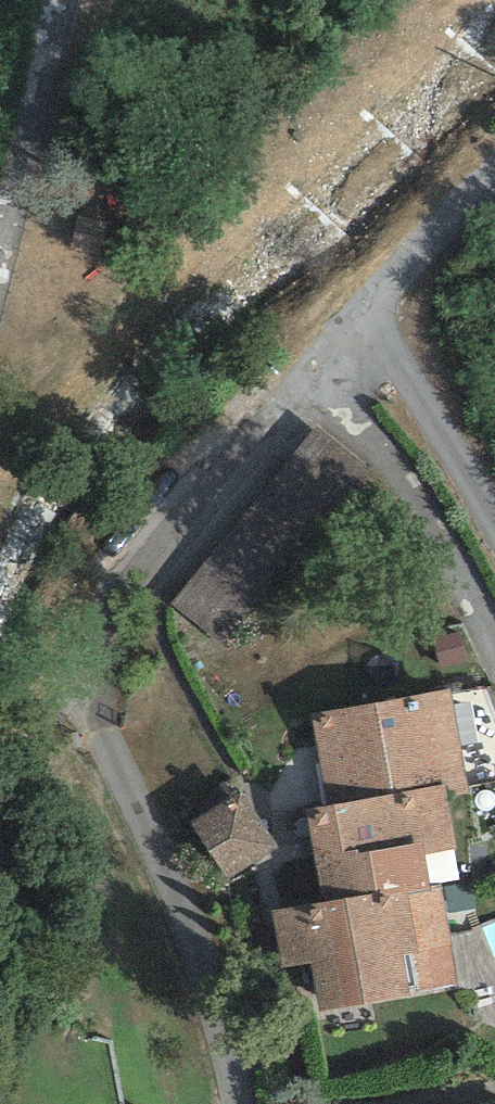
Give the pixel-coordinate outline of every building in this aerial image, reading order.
[(295,451),(168,591),(225,641),(352,501),(295,451)] [(451,688),(310,714),(327,806),(445,785),(448,799),(470,795),(451,688)] [(448,799),(445,785),(327,806),(305,810),(322,902),(372,893),(372,897),(441,884),(460,881),(448,799)] [(276,849),(239,792),(192,821),(228,879),(276,849)] [(459,984),(441,884),(372,897),(372,893),(322,902),(271,911),(282,969),(311,963),(320,1010),(459,984)]
